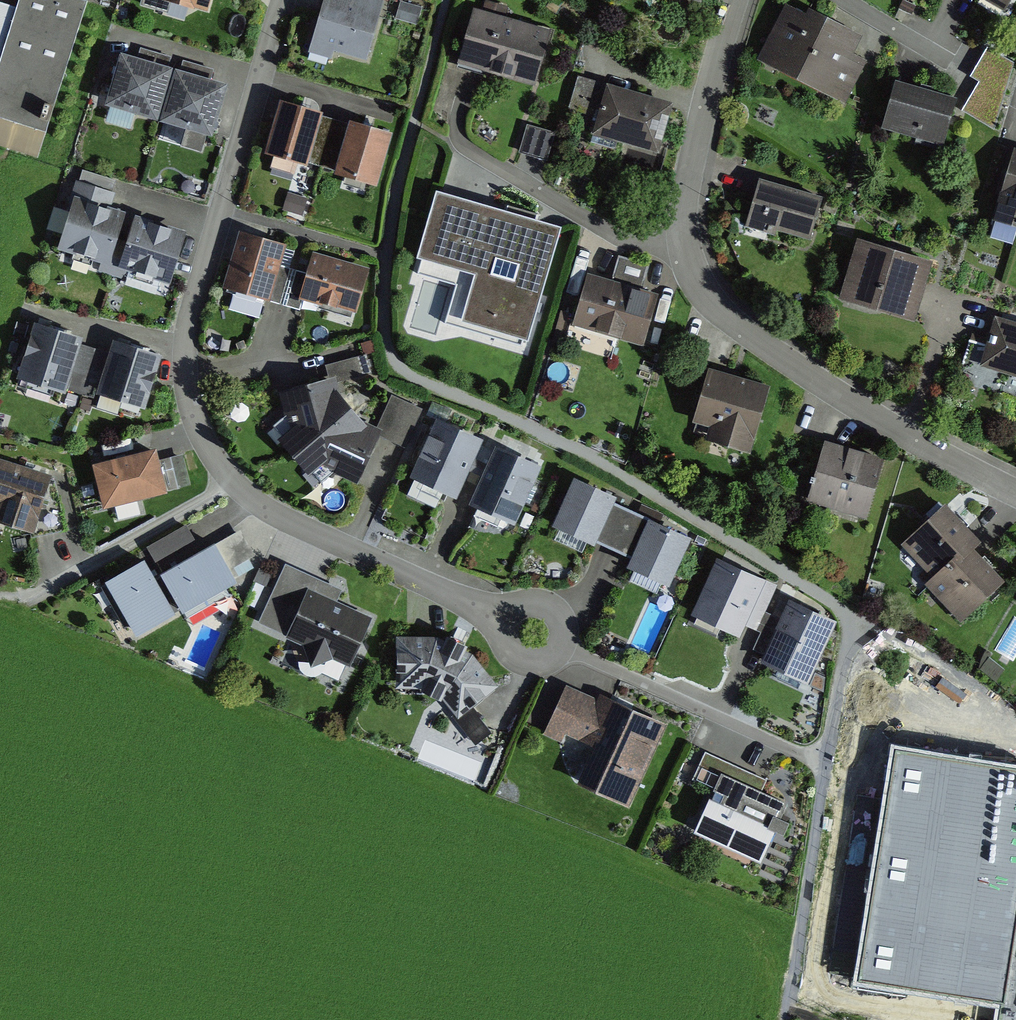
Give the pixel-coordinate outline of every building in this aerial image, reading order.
[(77,0),(17,0),(0,56),(0,119),(44,133),(85,2),(77,0)] [(208,13),(212,0),(161,0),(208,13)] [(347,4),(331,0),(323,0),(308,55),(332,60),(334,53),(366,63),(386,0),(348,0),(347,4)] [(861,41),(789,8),(763,63),(848,103),(866,63),(853,57),(861,41)] [(550,33),(474,13),(460,66),(537,85),(550,33)] [(973,74),(981,78),(963,109),(995,127),(1015,61),(989,47),(973,74)] [(225,86),(115,57),(101,108),(209,139),(225,86)] [(953,99),(898,85),(886,128),(941,143),(953,99)] [(669,105),(607,87),(594,133),(655,152),(669,105)] [(392,135),(277,104),(262,156),(375,188),(392,135)] [(524,150),(552,156),(557,128),(529,123),(524,150)] [(1015,153),(996,219),(1015,224),(1015,153)] [(107,191),(77,182),(56,247),(168,283),(185,231),(102,205),(107,191)] [(821,198),(761,182),(749,226),(809,242),(821,198)] [(447,320),(527,342),(560,223),(438,190),(415,272),(457,283),(447,320)] [(285,246),(239,232),(223,289),(269,302),(285,246)] [(926,259),(859,242),(844,303),(911,319),(926,259)] [(368,269),(312,254),(299,298),(355,314),(368,269)] [(611,282),(589,276),(569,325),(643,346),(658,296),(641,292),(650,264),(623,256),(611,282)] [(993,318),(981,363),(1015,372),(1015,324),(993,318)] [(107,348),(32,323),(15,379),(63,395),(69,384),(140,410),(159,355),(110,342),(107,348)] [(743,454),(748,438),(754,440),(769,388),(709,372),(695,424),(710,428),(706,444),(743,454)] [(318,464),(356,485),(378,432),(365,426),(334,392),(330,378),(278,392),(290,428),(276,441),(304,476),(318,464)] [(481,440),(435,419),(408,479),(454,503),(481,440)] [(882,460),(824,445),(810,503),(867,518),(882,460)] [(152,449),(90,466),(99,509),(191,486),(183,455),(156,460),(152,449)] [(540,470),(497,451),(468,510),(512,530),(540,470)] [(0,462),(0,525),(30,536),(51,477),(0,462)] [(688,541),(571,481),(550,529),(592,548),(595,540),(631,557),(626,571),(665,588),(688,541)] [(1006,581),(942,507),(898,549),(964,625),(1006,581)] [(191,523),(149,543),(155,557),(197,537),(191,523)] [(165,570),(204,548),(198,538),(159,560),(165,570)] [(153,578),(142,561),(101,585),(131,640),(233,583),(211,546),(153,578)] [(765,582),(715,561),(688,617),(738,640),(765,582)] [(391,609),(286,567),(260,625),(304,651),(307,669),(328,658),(363,672),(391,609)] [(835,622),(788,601),(761,664),(805,685),(835,622)] [(443,638),(394,639),(395,691),(413,690),(441,702),(456,720),(496,686),(464,649),(443,638)] [(595,702),(568,687),(544,736),(585,751),(575,787),(627,809),(667,723),(599,695),(595,702)] [(767,779),(708,753),(692,782),(713,794),(693,836),(757,866),(773,834),(781,838),(788,824),(781,820),(787,805),(762,791),(767,779)] [(1005,959),(995,957),(984,1019),(1015,1019),(1015,887),(1005,959)]
